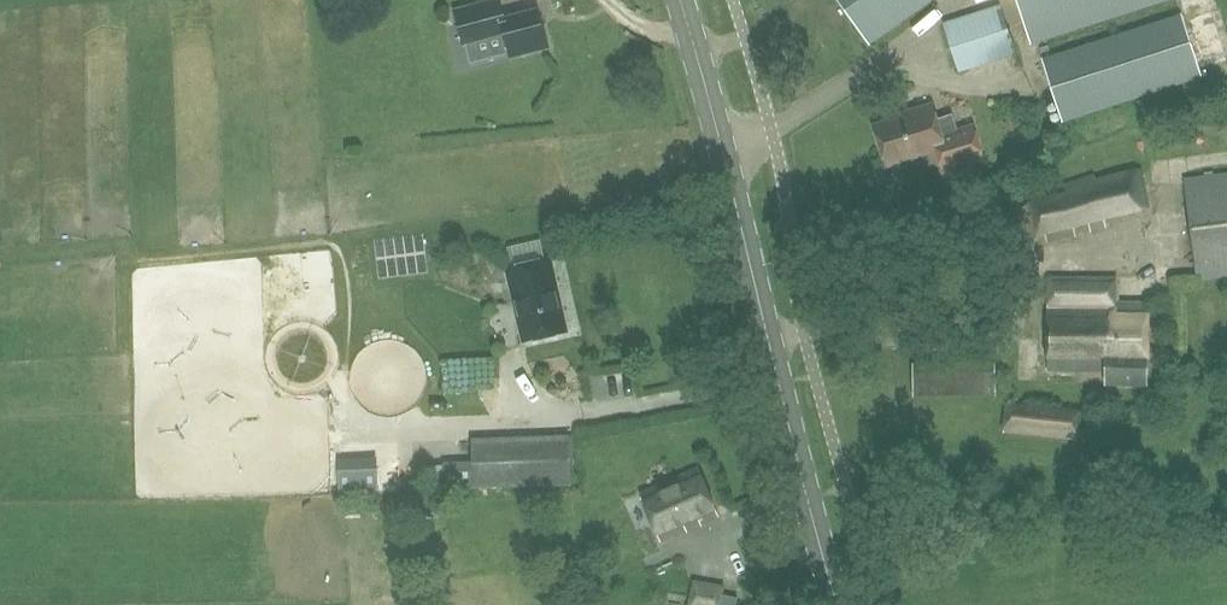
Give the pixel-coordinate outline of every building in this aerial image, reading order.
[(498,0),(496,0),(455,11),(464,44),(505,34),(511,56),(549,47),(539,10),(503,19),(498,0)] [(936,0),(848,0),(841,5),(869,45),(936,0)] [(1166,0),(1017,0),(1031,44),(1166,0)] [(960,72),(1015,55),(999,6),(944,24),(960,72)] [(1062,122),(1200,78),(1180,16),(1043,59),(1062,122)] [(904,117),(875,126),(888,166),(944,148),(948,161),(979,152),(970,124),(940,133),(931,105),(903,114),(904,117)] [(1107,230),(1105,219),(1150,208),(1142,170),(1065,186),(1067,192),(1028,201),(1036,236),(1045,234),(1047,243),(1077,237),(1074,226),(1087,223),(1090,233),(1107,230)] [(1226,276),(1226,175),(1185,181),(1197,279),(1226,276)] [(524,341),(566,331),(550,260),(508,269),(524,341)] [(1148,385),(1148,302),(1117,302),(1117,277),(1049,277),(1048,371),(1106,371),(1106,384),(1148,385)] [(926,397),(1000,397),(1000,375),(975,374),(975,373),(926,373),(926,397)] [(1078,441),(1081,409),(1008,402),(1005,434),(1078,441)] [(474,488),(570,485),(569,437),(473,440),(474,488)] [(667,536),(716,515),(697,473),(648,494),(667,536)] [(425,493),(425,518),(446,518),(446,494),(425,493)] [(726,585),(693,579),(688,604),(723,604),(726,585)]
